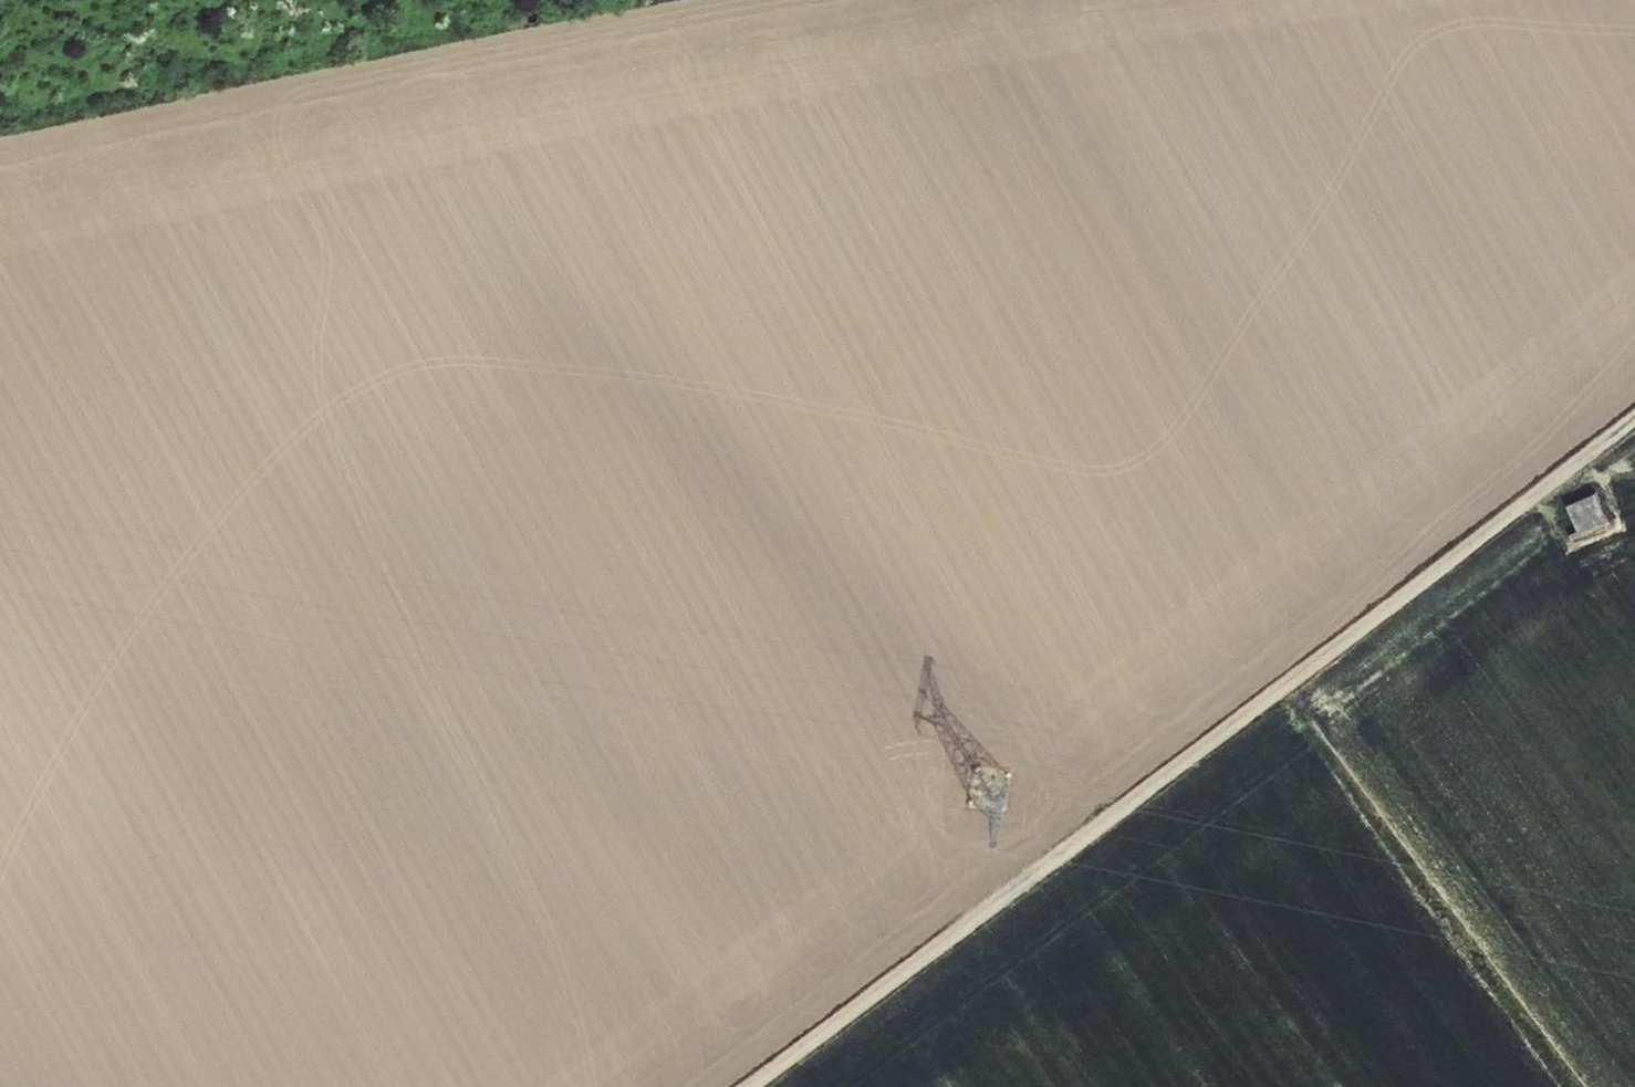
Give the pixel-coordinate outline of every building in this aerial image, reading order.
[(1566,500),(1576,526),(1569,529),(1573,539),(1612,524),(1597,487),(1566,500)]
